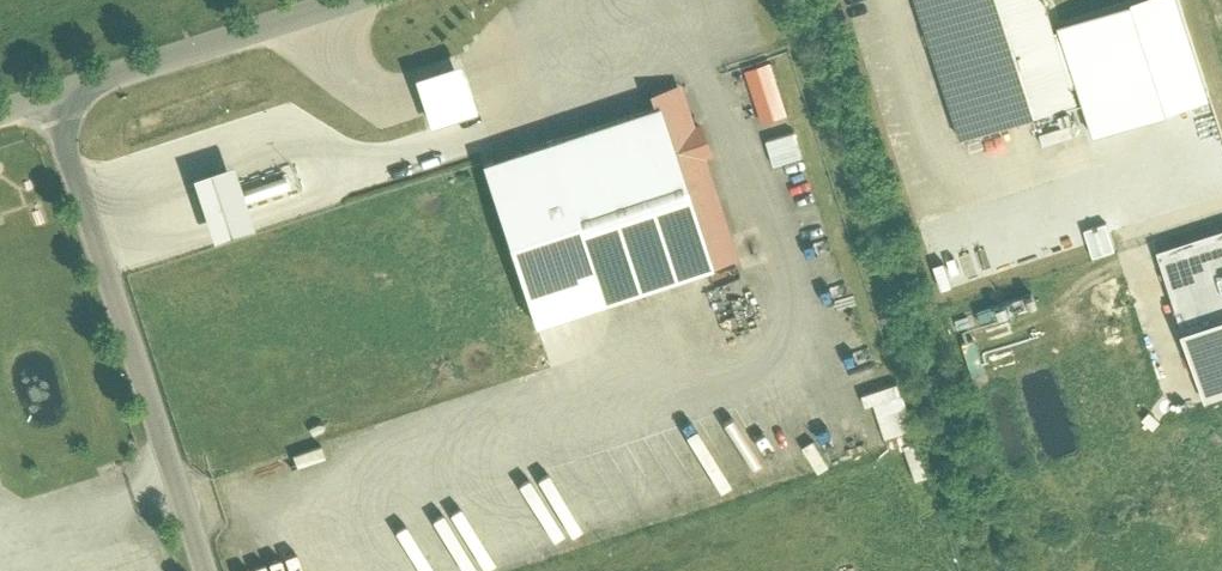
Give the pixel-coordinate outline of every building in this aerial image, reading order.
[(1043,0),(915,0),(959,136),(1075,98),(1043,0)] [(460,53),(403,74),(426,128),(479,112),(460,53)] [(747,64),(758,120),(786,115),(775,59),(747,64)] [(464,151),(527,317),(713,257),(647,77),(618,87),(623,101),(464,151)] [(766,137),(773,163),(803,155),(796,128),(766,137)] [(233,157),(182,172),(201,238),(252,223),(245,201),(293,187),(290,176),(242,189),(233,157)] [(1106,219),(1082,227),(1092,255),(1115,247),(1106,219)] [(1164,253),(1213,397),(1221,394),(1221,234),(1164,253)] [(899,380),(861,391),(866,407),(875,405),(884,435),(913,427),(899,380)]
